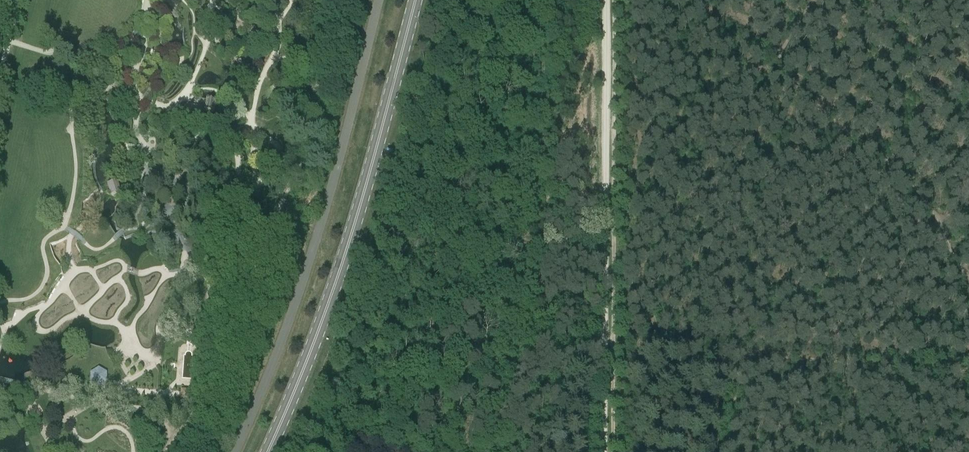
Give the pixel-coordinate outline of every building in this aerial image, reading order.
[(215,116),(217,104),(208,102),(207,103),(197,101),(197,103),(196,106),(189,105),(186,120),(201,123),(203,113),(204,114),(215,116)] [(116,185),(107,187),(111,200),(120,198),(116,185)] [(98,368),(90,373),(90,383),(98,388),(107,383),(106,373),(98,368)]
